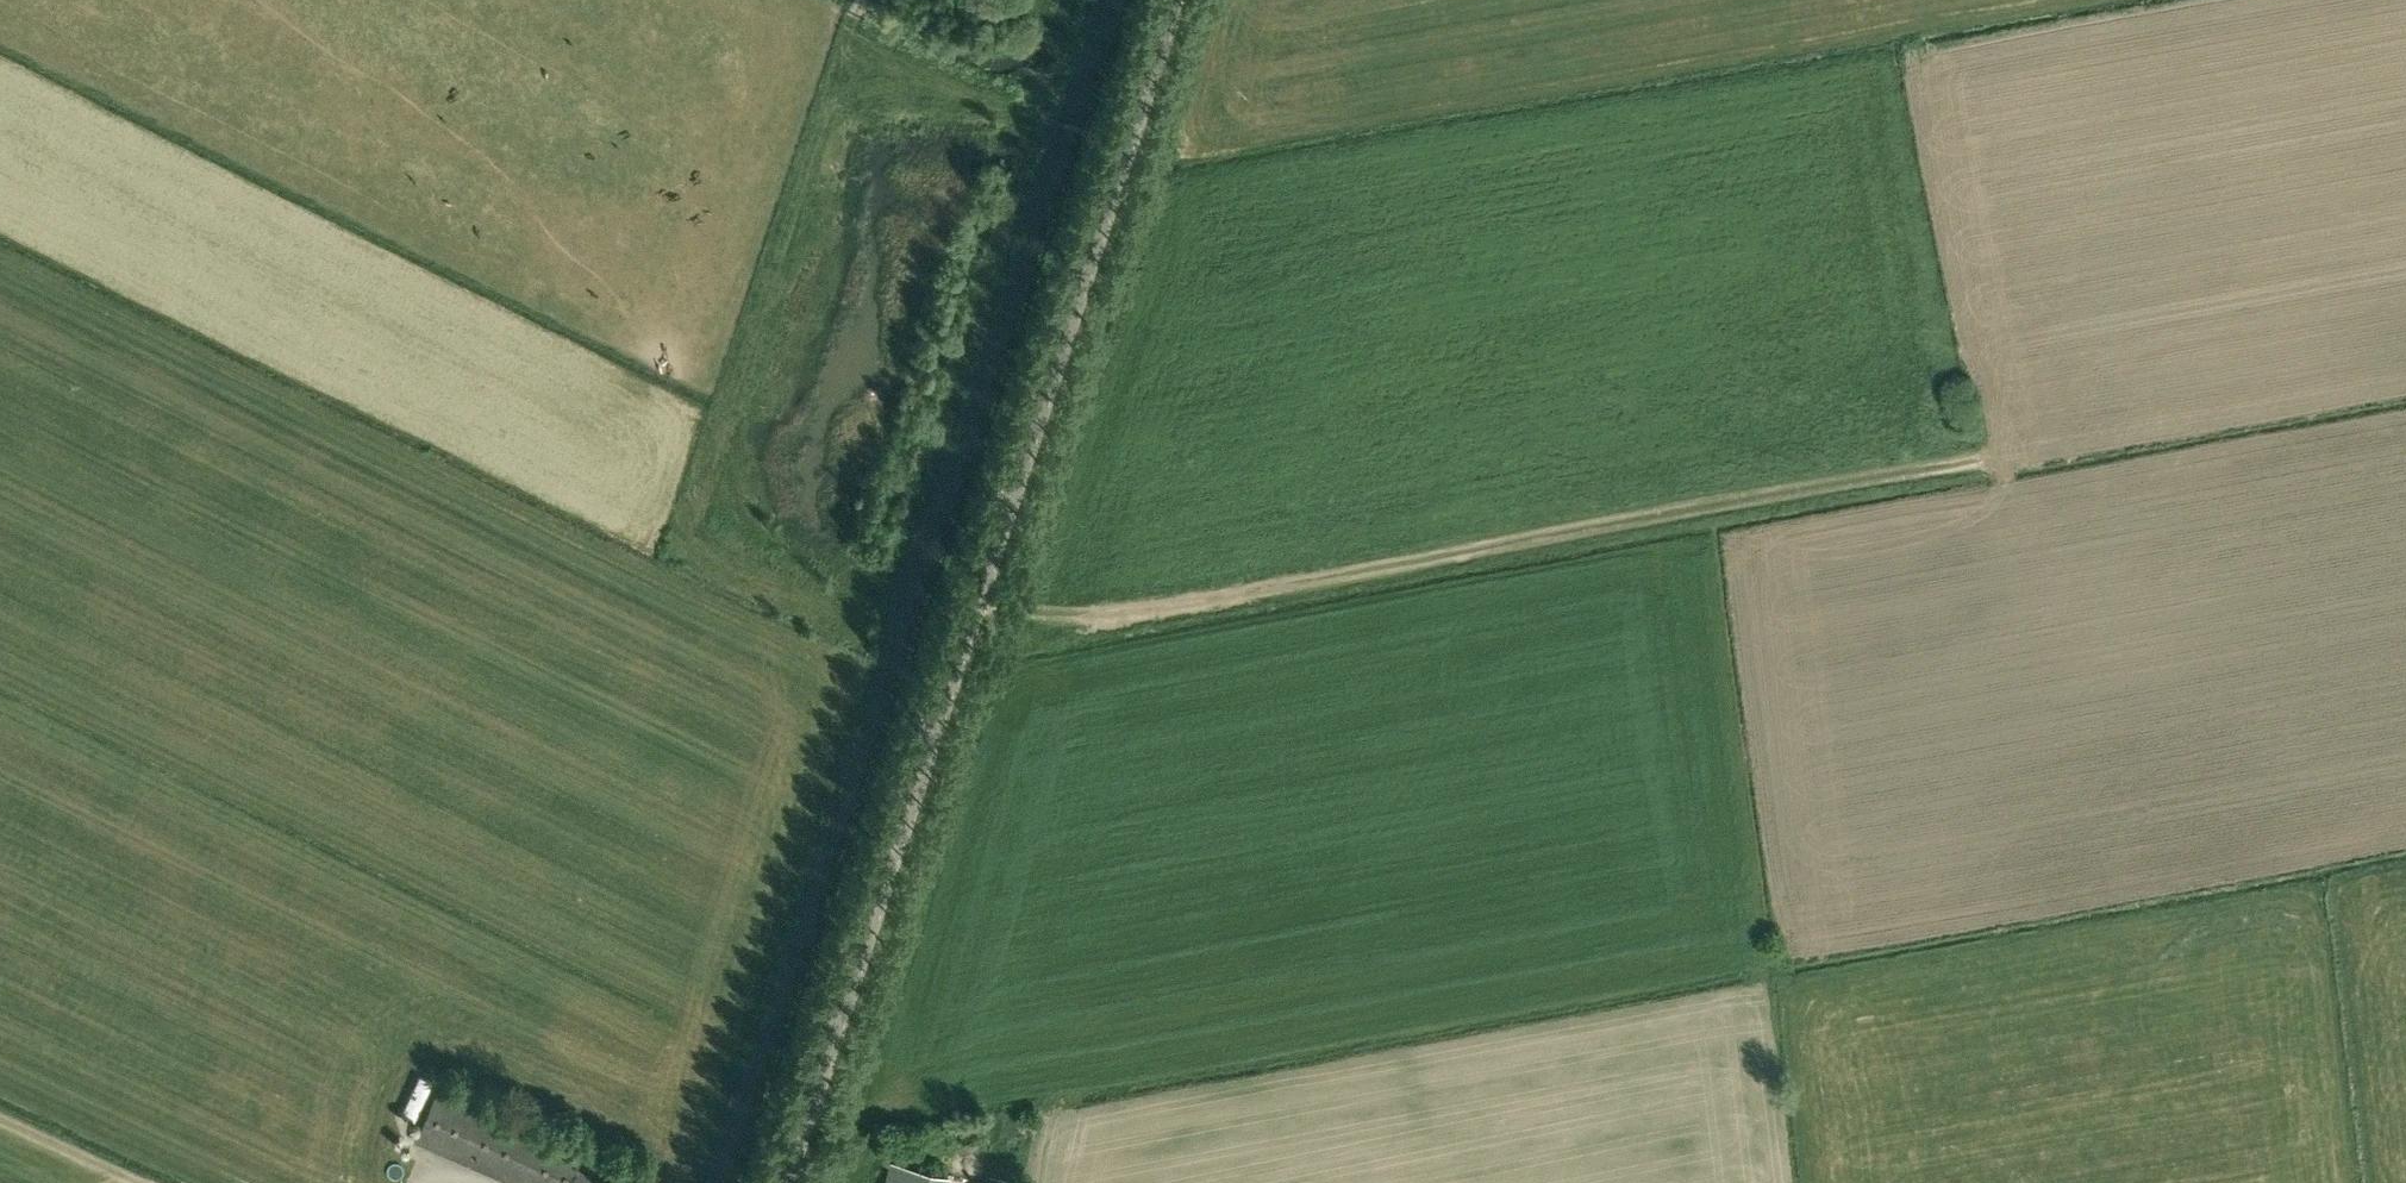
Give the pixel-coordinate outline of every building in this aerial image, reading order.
[(438,1088),(414,1140),(514,1182),(592,1182),(602,1160),(438,1088)] [(406,1156),(389,1148),(373,1182),(393,1182),(406,1156)] [(951,1169),(892,1155),(886,1182),(948,1182),(951,1169)]
